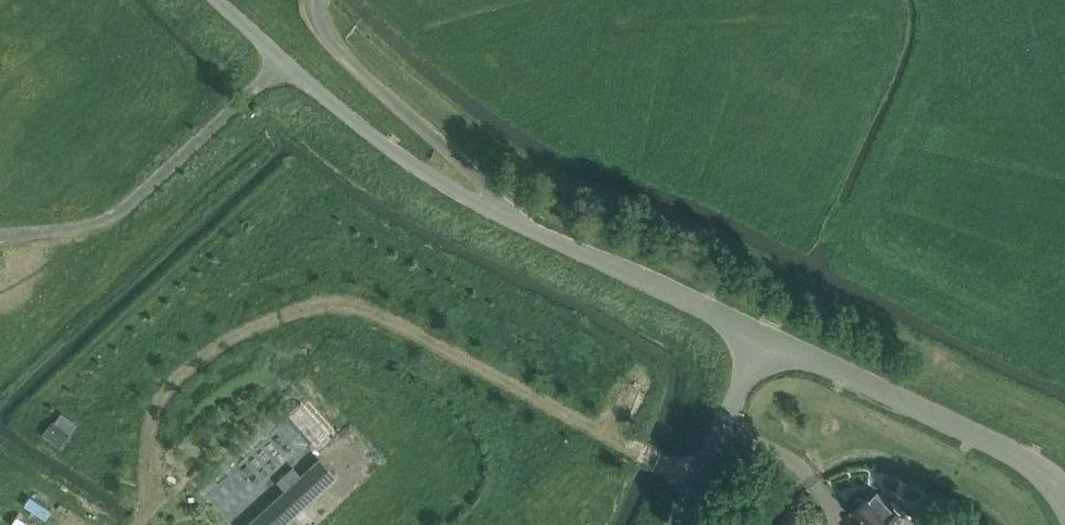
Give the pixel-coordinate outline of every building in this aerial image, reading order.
[(52,420),(43,433),(53,441),(63,428),(54,421),(52,420)] [(300,474),(293,467),(277,482),(284,489),(246,524),(288,524),(338,477),(319,456),(300,474)] [(867,524),(916,524),(893,501),(890,504),(877,491),(874,495),(871,492),(863,500),(862,499),(861,498),(859,498),(857,499),(856,500),(855,501),(855,502),(854,503),(854,504),(855,505),(855,506),(856,507),(853,510),(867,524)]
